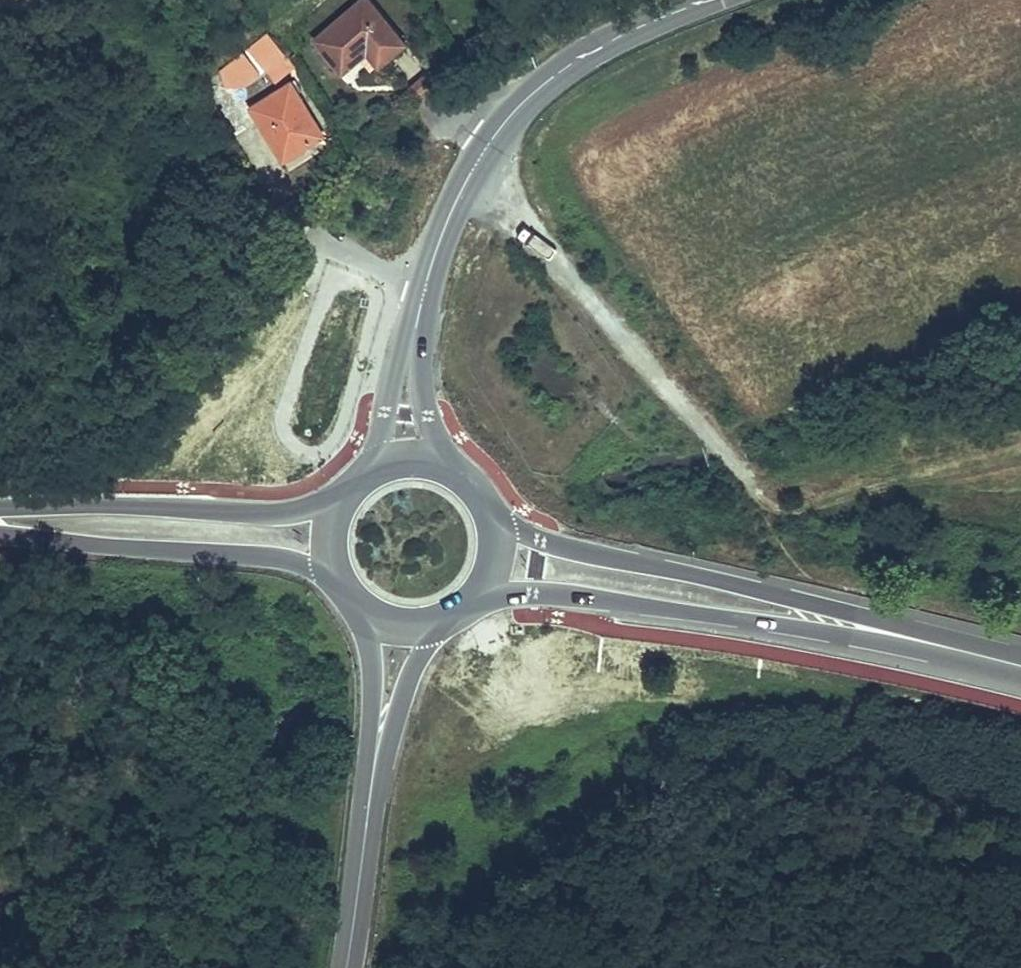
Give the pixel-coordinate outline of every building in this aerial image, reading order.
[(392,48),(405,37),(376,0),(358,0),(358,1),(392,48)] [(385,53),(392,48),(358,1),(317,34),(342,65),(367,45),(375,39),(385,53)] [(278,65),(294,54),(286,41),(278,29),(271,18),(230,47),(229,67),(247,70),(269,53),(278,65)] [(278,29),(286,41),(299,31),(290,20),(278,29)] [(375,39),(367,45),(379,59),(385,53),(375,39)] [(291,69),(253,88),(278,138),(317,118),(291,69)]
